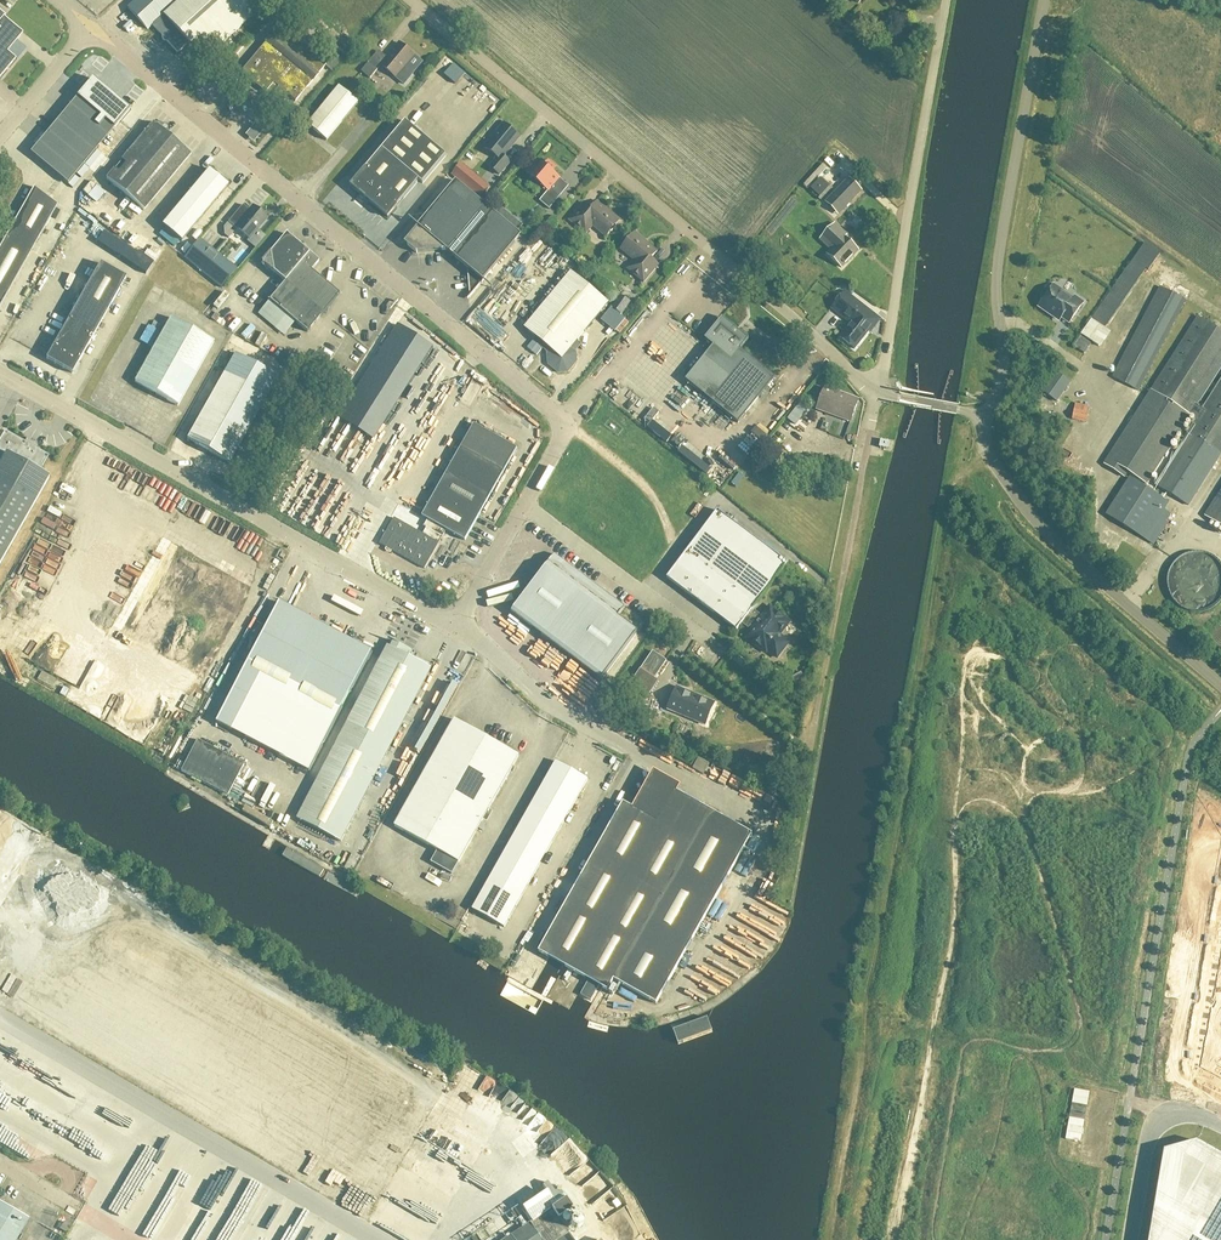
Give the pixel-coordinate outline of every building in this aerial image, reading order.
[(128,8),(147,30),(152,26),(177,54),(188,44),(204,29),(211,37),(219,46),(260,10),(251,0),(137,0),(128,8)] [(16,59),(7,52),(16,42),(23,33),(4,17),(5,16),(0,11),(0,78),(16,59)] [(270,98),(272,97),(274,99),(274,100),(274,101),(275,101),(276,102),(276,103),(277,103),(278,104),(279,104),(280,104),(281,104),(282,104),(283,103),(284,102),(285,101),(285,100),(285,99),(285,98),(287,95),(295,102),(326,66),(279,27),(240,73),(270,98)] [(211,37),(204,29),(188,44),(195,52),(211,37)] [(16,42),(7,52),(16,59),(17,60),(26,49),(16,42)] [(415,56),(399,44),(381,66),(404,85),(413,74),(405,68),(415,56)] [(380,68),(371,60),(361,72),(370,79),(380,68)] [(46,135),(31,152),(68,183),(83,166),(98,148),(119,122),(122,119),(129,110),(92,79),(77,97),(46,135)] [(307,125),(326,141),(357,103),(338,87),(307,125)] [(405,122),(382,150),(351,187),(360,194),(359,197),(362,199),(365,198),(388,218),(419,181),(423,184),(446,156),(405,122)] [(143,211),(190,155),(153,124),(106,180),(143,211)] [(499,175),(510,162),(504,157),(520,137),(504,124),(485,147),(498,158),(490,168),(499,175)] [(540,202),(549,210),(561,196),(552,189),(560,179),(553,173),(557,168),(548,161),(544,166),(537,160),(526,173),(548,191),(540,202)] [(460,166),(452,175),(461,182),(468,173),(460,166)] [(181,242),(228,186),(209,170),(162,226),(164,228),(159,235),(174,247),(179,241),(181,242)] [(849,178),(826,203),(830,207),(838,215),(843,209),(861,190),(849,178)] [(820,197),(829,187),(821,180),(812,189),(820,197)] [(90,181),(82,191),(97,202),(104,192),(90,181)] [(446,251),(455,258),(467,268),(470,297),(469,298),(515,243),(487,220),(494,213),(456,181),(455,182),(418,227),(405,243),(417,254),(417,253),(446,251)] [(57,206),(34,188),(0,248),(0,307),(57,206)] [(606,211),(607,210),(598,202),(591,210),(584,203),(569,221),(586,235),(593,225),(607,236),(620,221),(611,213),(610,214),(606,211)] [(243,206),(229,223),(248,239),(246,241),(255,248),(265,236),(258,230),(267,219),(255,209),(251,213),(243,206)] [(227,224),(224,228),(224,235),(228,239),(235,231),(227,224)] [(842,268),(858,251),(844,238),(847,236),(835,224),(821,239),(832,250),(828,255),(842,268)] [(635,260),(627,269),(644,283),(658,265),(651,259),(657,252),(648,244),(647,245),(643,242),(644,241),(635,233),(622,249),(635,260)] [(262,263),(285,282),(295,291),(311,272),(319,262),(286,234),(262,263)] [(197,243),(185,258),(221,289),(228,281),(236,270),(200,240),(197,243)] [(1145,244),(1082,335),(1074,346),(1085,354),(1093,342),(1099,347),(1109,333),(1104,329),(1146,268),(1148,270),(1159,254),(1145,244)] [(72,374),(126,278),(100,264),(46,359),(72,374)] [(307,333),(339,295),(311,272),(295,291),(285,282),(269,301),(307,333)] [(608,303),(571,272),(524,328),(549,349),(550,354),(548,356),(549,365),(559,373),(568,372),(576,362),(575,353),(570,349),(608,303)] [(1190,416),(1197,420),(1155,485),(1189,506),(1220,455),(1220,381),(1203,409),(1197,405),(1220,368),(1220,281),(1104,465),(1125,478),(1128,473),(1147,484),(1190,416)] [(1073,299),(1054,285),(1050,292),(1048,291),(1045,291),(1041,298),(1041,300),(1043,301),(1039,307),(1059,321),(1062,317),(1070,323),(1083,304),(1074,297),(1073,299)] [(1137,392),(1184,301),(1158,288),(1112,379),(1137,392)] [(880,319),(876,316),(845,292),(832,309),(851,324),(840,338),(855,350),(880,319)] [(630,303),(621,297),(613,309),(621,315),(630,303)] [(739,424),(739,423),(775,379),(741,350),(750,340),(722,317),(705,339),(714,346),(686,381),(739,424)] [(178,407),(214,342),(171,318),(135,383),(178,407)] [(248,337),(256,326),(249,322),(242,333),(248,337)] [(398,326),(339,418),(370,438),(428,345),(398,326)] [(337,375),(341,370),(318,351),(314,356),(337,375)] [(230,464),(261,408),(278,378),(235,354),(187,440),(230,464)] [(453,363),(447,379),(459,383),(465,367),(453,363)] [(1047,395),(1057,402),(1065,390),(1070,383),(1060,376),(1055,383),(1051,380),(1042,392),(1045,394),(1044,395),(1046,397),(1047,395)] [(464,401),(473,407),(484,389),(474,384),(464,401)] [(851,422),(859,401),(858,401),(825,389),(825,388),(817,409),(818,409),(851,421),(850,422),(851,422)] [(396,414),(411,424),(418,414),(403,404),(396,414)] [(1088,407),(1075,404),(1072,419),(1087,422),(1089,413),(1087,412),(1088,407)] [(661,421),(654,429),(679,450),(686,443),(661,421)] [(422,517),(428,520),(424,527),(427,528),(423,535),(394,519),(380,544),(425,569),(446,531),(465,541),(517,449),(474,425),(461,448),(422,517)] [(173,433),(168,430),(161,443),(166,446),(173,433)] [(383,430),(380,435),(395,443),(398,438),(383,430)] [(5,431),(0,439),(0,462),(1,462),(0,465),(0,550),(6,554),(49,478),(39,472),(48,456),(35,448),(36,447),(36,444),(30,440),(27,441),(26,443),(5,431)] [(889,443),(882,441),(881,448),(888,450),(889,443)] [(375,445),(370,455),(365,452),(359,463),(380,474),(390,453),(375,445)] [(402,454),(400,461),(409,464),(411,457),(402,454)] [(1105,514),(1144,539),(1164,509),(1168,502),(1129,477),(1105,514)] [(159,480),(148,499),(172,512),(182,492),(159,480)] [(291,489),(286,499),(298,505),(303,495),(291,489)] [(1205,516),(1220,527),(1220,491),(1205,516)] [(199,521),(208,511),(193,497),(184,507),(199,521)] [(667,578),(737,631),(742,624),(748,628),(751,624),(755,627),(747,638),(766,653),(768,651),(777,658),(789,642),(780,635),(790,622),(770,607),(761,618),(752,611),(787,563),(717,511),(667,578)] [(224,520),(218,533),(231,540),(237,527),(224,520)] [(244,547),(253,552),(261,537),(252,532),(244,547)] [(645,623),(555,555),(511,613),(581,665),(601,681),(645,623)] [(309,772),(372,652),(278,603),(215,723),(309,772)] [(341,843),(404,722),(431,670),(410,658),(413,653),(414,653),(414,652),(393,641),(393,642),(394,643),(391,648),(388,647),(297,820),(341,843)] [(655,679),(667,661),(653,652),(637,676),(636,676),(628,688),(646,700),(659,682),(655,679)] [(588,697),(592,693),(572,676),(569,680),(588,697)] [(60,695),(64,697),(68,691),(64,688),(60,695)] [(694,721),(703,699),(677,688),(668,710),(694,721)] [(519,756),(455,720),(395,827),(438,851),(431,863),(452,875),(519,756)] [(244,765),(204,744),(197,740),(181,772),(228,796),(244,765)] [(532,804),(472,910),(504,928),(564,822),(588,780),(556,762),(532,804)] [(656,1005),(704,920),(752,835),(675,791),(678,787),(654,774),(634,809),(623,803),(538,952),(608,992),(614,981),(656,1005)] [(379,808),(369,827),(377,831),(388,813),(379,808)] [(551,892),(559,897),(563,891),(555,886),(551,892)] [(721,898),(709,913),(720,921),(731,906),(721,898)] [(1195,1069),(1220,1084),(1220,928),(1195,1069)] [(744,960),(740,965),(749,973),(753,968),(744,960)] [(715,965),(714,972),(724,974),(726,967),(715,965)] [(501,1099),(525,1117),(518,1126),(533,1138),(536,1134),(542,1139),(554,1123),(509,1089),(501,1099)] [(1075,1090),(1066,1140),(1081,1143),(1090,1093),(1075,1090)] [(1197,1142),(1164,1151),(1149,1239),(1220,1239),(1220,1155),(1197,1142)] [(573,1179),(583,1187),(598,1170),(589,1162),(573,1179)] [(556,1206),(551,1210),(558,1219),(572,1210),(561,1193),(554,1193),(547,1182),(542,1185),(549,1196),(526,1212),(533,1222),(556,1206)] [(473,1195),(464,1193),(466,1185),(460,1183),(455,1199),(470,1204),(473,1195)] [(0,1202),(0,1239),(17,1239),(29,1220),(0,1202)] [(551,1210),(507,1239),(572,1239),(551,1210)] [(70,1225),(64,1222),(60,1230),(65,1233),(70,1225)] [(92,1236),(77,1223),(66,1236),(71,1239),(89,1239),(92,1236)]
